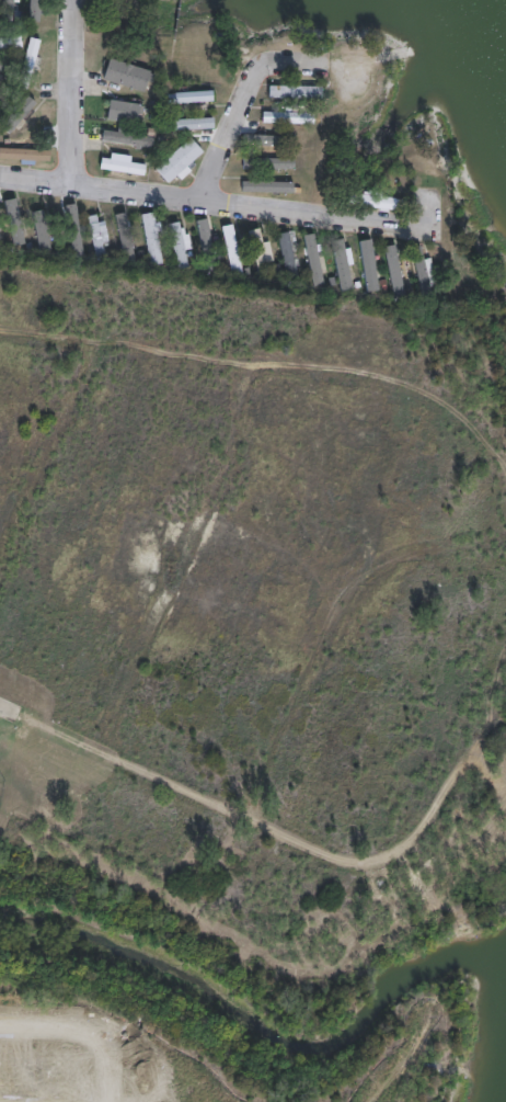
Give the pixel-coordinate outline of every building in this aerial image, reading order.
[(4,20),(7,0),(19,0),(16,21),(4,20)] [(31,27),(32,0),(44,0),(43,29),(31,27)] [(26,48),(0,50),(0,40),(25,37),(26,48)] [(47,42),(33,91),(22,88),(36,38),(47,42)] [(150,81),(156,86),(152,91),(148,87),(149,83),(145,82),(141,93),(101,80),(107,59),(147,71),(147,73),(152,76),(150,81)] [(319,101),(267,100),(267,87),(319,87),(319,101)] [(10,101),(0,102),(0,92),(9,91),(10,101)] [(217,92),(218,102),(202,103),(202,110),(189,110),(189,104),(168,105),(168,100),(163,101),(162,95),(217,92)] [(147,107),(146,116),(137,114),(135,127),(105,122),(108,101),(147,107)] [(285,113),(313,114),(313,116),(321,116),(321,126),(261,124),(261,112),(275,113),(275,109),(285,109),(285,113)] [(200,129),(200,134),(189,134),(189,132),(173,133),(174,139),(162,140),(162,132),(160,132),(159,120),(212,117),(212,129),(200,129)] [(42,138),(0,159),(0,145),(36,128),(42,138)] [(151,139),(150,150),(100,141),(102,130),(151,139)] [(283,130),(283,138),(296,138),(296,147),(246,147),(246,137),(255,137),(255,130),(283,130)] [(200,154),(166,184),(154,172),(151,173),(150,170),(156,169),(187,139),(200,154)] [(143,167),(142,177),(99,169),(100,159),(143,167)] [(292,170),(242,170),(242,159),(292,159),(292,170)] [(299,183),(299,194),(246,192),(248,181),(299,183)] [(380,194),(380,198),(400,201),(399,212),(347,205),(348,193),(360,195),(361,192),(380,194)] [(24,250),(12,253),(0,203),(12,200),(24,250)] [(41,201),(44,215),(48,214),(50,220),(44,221),(50,250),(42,252),(30,204),(41,201)] [(83,255),(78,203),(67,204),(73,256),(83,255)] [(163,264),(150,268),(138,216),(151,213),(163,264)] [(94,216),(95,224),(103,221),(107,242),(101,245),(104,260),(95,262),(85,218),(94,216)] [(133,261),(120,264),(110,219),(122,217),(133,261)] [(177,223),(179,230),(182,229),(183,236),(186,235),(191,250),(183,252),(187,268),(177,271),(166,226),(177,223)] [(230,226),(242,272),(250,271),(251,277),(244,279),(243,276),(232,279),(220,228),(230,226)] [(257,229),(262,243),(268,242),(274,262),(267,264),(272,279),(261,282),(248,231),(257,229)] [(300,282),(289,285),(276,236),(287,232),(300,282)] [(206,234),(210,247),(216,246),(219,258),(214,259),(216,270),(208,272),(198,236),(206,234)] [(313,235),(327,289),(320,291),(319,285),(314,286),(301,238),(313,235)] [(342,239),(344,251),(347,250),(352,265),(346,266),(353,288),(341,292),(329,242),(342,239)] [(379,289),(367,292),(357,242),(369,240),(379,289)] [(392,243),(395,255),(403,253),(407,271),(401,273),(404,287),(410,286),(413,297),(406,299),(405,294),(394,297),(381,246),(392,243)] [(419,243),(424,259),(430,257),(436,279),(428,281),(433,296),(423,299),(409,247),(419,243)]
